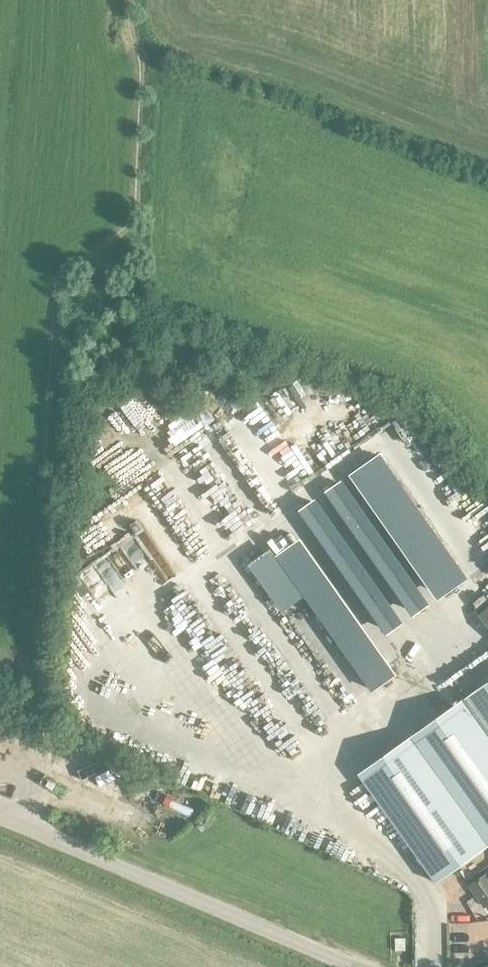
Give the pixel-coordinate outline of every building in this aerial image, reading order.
[(276,556),(305,597),(372,692),(396,675),(300,539),(276,556)] [(477,622),(487,633),(487,612),(477,622)] [(487,850),(487,841),(480,829),(487,823),(487,689),(480,695),(477,692),(461,704),(463,707),(416,741),(414,738),(409,742),(411,745),(363,779),(361,776),(359,777),(438,886),(440,885),(438,881),(485,848),(487,851),(487,850)] [(471,889),(486,910),(487,908),(487,877),(471,889)]
